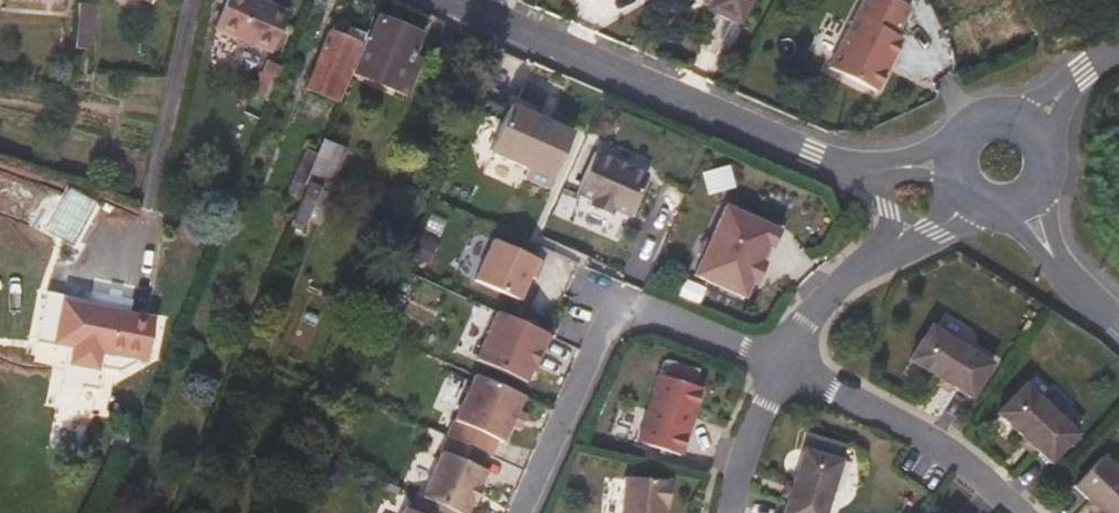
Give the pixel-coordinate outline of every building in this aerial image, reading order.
[(250,0),(226,0),(215,29),(270,52),(285,15),(250,0)] [(705,12),(739,27),(750,0),(711,0),(705,12)] [(886,0),(863,0),(824,68),(870,93),(896,44),(890,40),(905,11),(886,0)] [(94,7),(75,5),(72,49),(92,52),(94,7)] [(361,47),(349,74),(403,96),(416,62),(407,58),(415,34),(373,16),(361,47)] [(336,106),(349,74),(361,47),(326,33),(301,92),(336,106)] [(271,97),(279,65),(262,60),(254,93),(271,97)] [(521,181),(545,191),(570,134),(508,107),(487,155),(525,172),(521,181)] [(316,156),(303,188),(318,193),(324,196),(342,150),(322,142),(316,156)] [(303,188),(316,156),(301,150),(289,182),(303,188)] [(645,178),(593,155),(575,197),(591,204),(589,209),(609,218),(611,213),(627,220),(645,178)] [(298,201),(303,188),(289,182),(283,196),(298,201)] [(302,231),(318,193),(303,188),(298,201),(288,225),(302,231)] [(692,278),(741,300),(747,287),(752,289),(762,268),(757,265),(764,250),(769,252),(777,234),(722,209),(708,242),(701,244),(696,256),(699,262),(692,278)] [(540,265),(490,243),(472,284),(516,303),(526,278),(532,281),(540,265)] [(42,302),(53,304),(54,297),(43,295),(42,302)] [(86,310),(53,304),(51,336),(50,344),(71,347),(70,353),(68,365),(94,369),(97,352),(142,360),(149,320),(124,316),(126,301),(88,295),(87,302),(86,310)] [(54,297),(53,304),(86,310),(87,302),(54,297)] [(35,341),(50,344),(51,336),(53,304),(42,302),(35,341)] [(547,338),(494,315),(474,364),(523,386),(537,353),(540,354),(547,338)] [(983,366),(921,329),(901,362),(962,400),(983,366)] [(50,344),(50,349),(70,353),(71,347),(50,344)] [(696,386),(701,372),(665,359),(660,373),(696,386)] [(697,390),(655,377),(641,422),(652,424),(645,446),(677,456),(686,427),(679,425),(683,411),(690,413),(697,390)] [(448,441),(483,456),(488,458),(495,443),(499,445),(508,427),(514,413),(520,399),(473,379),(446,440),(448,441)] [(1068,436),(1015,387),(989,415),(1041,464),(1068,436)] [(690,413),(683,411),(679,425),(686,427),(690,413)] [(508,427),(517,431),(524,418),(514,413),(508,427)] [(652,424),(641,422),(635,443),(645,446),(652,424)] [(420,501),(447,512),(467,512),(470,505),(473,507),(480,492),(477,490),(483,475),(476,472),(483,456),(448,441),(420,501)] [(795,453),(777,512),(818,512),(833,464),(795,453)] [(1091,460),(1065,488),(1093,512),(1118,512),(1118,485),(1091,460)] [(621,480),(618,512),(660,512),(661,511),(663,511),(666,484),(621,480)] [(420,501),(416,499),(409,512),(447,512),(420,501)]
